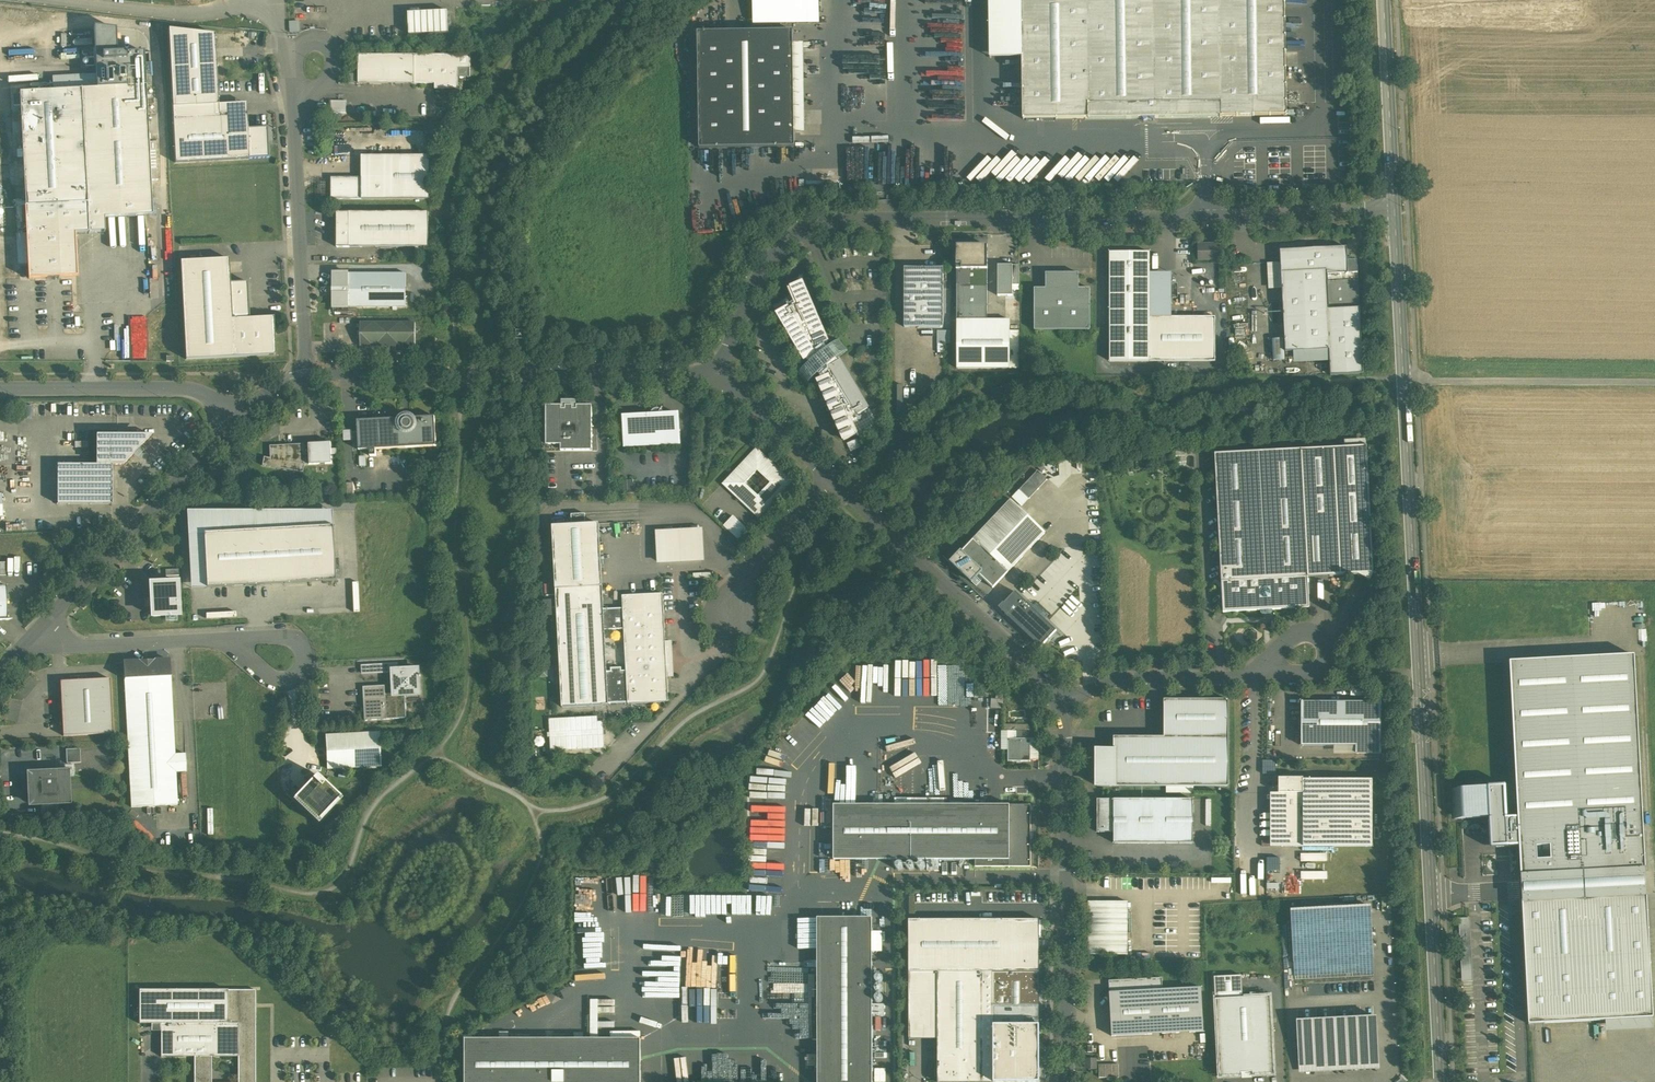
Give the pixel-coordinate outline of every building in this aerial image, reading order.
[(990,67),(1023,66),(1023,61),(1023,57),(1022,57),(1022,56),(1023,56),(1022,24),(1022,23),(1022,0),(989,0),(990,67)] [(1022,23),(1022,24),(1023,56),(1022,56),(1022,57),(1023,57),(1023,61),(1023,66),(1023,89),(1023,90),(1023,118),(1023,119),(1023,120),(1085,119),(1085,104),(1089,104),(1089,89),(1089,88),(1089,73),(1088,73),(1088,72),(1089,71),(1088,56),(1088,55),(1088,40),(1088,39),(1088,23),(1087,23),(1087,22),(1088,22),(1088,7),(1087,7),(1087,6),(1088,6),(1087,0),(1022,0),(1022,23)] [(1088,6),(1087,6),(1087,7),(1088,7),(1088,22),(1087,22),(1087,23),(1088,23),(1088,39),(1088,40),(1088,55),(1088,56),(1089,71),(1088,72),(1088,73),(1089,73),(1089,88),(1089,89),(1089,104),(1085,104),(1085,119),(1142,118),(1143,121),(1148,118),(1153,121),(1155,118),(1222,117),(1222,116),(1236,116),(1236,117),(1237,116),(1253,116),(1254,116),(1269,116),(1270,116),(1286,115),(1286,116),(1287,116),(1287,115),(1286,115),(1286,103),(1287,103),(1286,102),(1286,86),(1286,85),(1286,70),(1286,69),(1285,53),(1286,53),(1286,52),(1285,52),(1285,37),(1286,37),(1286,36),(1285,36),(1285,21),(1285,19),(1285,4),(1285,3),(1285,0),(1087,0),(1088,6)] [(447,11),(407,12),(408,33),(447,32),(447,11)] [(213,37),(168,27),(175,163),(249,159),(247,129),(247,114),(218,116),(213,37)] [(789,143),(788,31),(698,32),(699,144),(789,143)] [(414,55),(358,55),(358,84),(414,83),(414,55)] [(470,55),(414,55),(414,83),(435,83),(435,89),(458,89),(458,67),(470,67),(470,55)] [(115,90),(25,93),(32,280),(80,278),(79,234),(102,233),(101,220),(152,218),(146,69),(114,70),(115,90)] [(992,99),(997,99),(998,87),(1005,88),(1006,78),(992,77),(992,99)] [(346,101),(331,101),(331,112),(346,113),(346,101)] [(267,128),(247,129),(249,159),(269,158),(267,128)] [(362,155),(362,177),(362,199),(430,199),(430,155),(362,155)] [(362,177),(331,177),(331,199),(362,199),(362,177)] [(350,212),(337,212),(337,247),(350,247),(350,212)] [(428,212),(350,212),(350,247),(428,247),(428,212)] [(1219,259),(1219,245),(1204,245),(1204,251),(1198,251),(1198,260),(1219,259)] [(1346,247),(1280,251),(1285,352),(1329,350),(1330,375),(1363,374),(1360,308),(1329,309),(1327,282),(1358,280),(1357,260),(1347,261),(1346,247)] [(975,257),(956,257),(956,269),(987,269),(987,257),(983,257),(983,252),(975,252),(975,257)] [(1149,252),(1110,252),(1110,361),(1149,361),(1150,318),(1149,252)] [(229,259),(180,261),(186,360),(275,355),(273,317),(249,319),(232,320),(230,283),(229,259)] [(1013,263),(997,263),(997,279),(1005,279),(1013,279),(1013,263)] [(943,327),(943,268),(904,268),(904,327),(943,327)] [(987,269),(956,269),(956,320),(987,320),(987,269)] [(349,273),(333,273),(333,287),(332,287),(332,294),(333,294),(333,307),(349,307),(349,273)] [(406,273),(349,273),(349,307),(406,307),(406,273)] [(1079,273),(1046,273),(1045,288),(1079,288),(1079,273)] [(1013,279),(1005,279),(1005,297),(1017,297),(1017,279),(1013,279)] [(247,282),(230,283),(232,320),(249,319),(247,282)] [(839,363),(836,360),(847,350),(838,339),(827,349),(823,344),(828,342),(802,283),(791,287),(791,288),(789,289),(788,287),(787,287),(795,305),(788,309),(788,308),(777,314),(805,361),(806,360),(809,363),(798,373),(807,384),(818,374),(822,379),(818,381),(843,440),(854,436),(857,434),(858,437),(859,436),(851,418),(857,415),(868,409),(840,362),(839,363)] [(1045,288),(1034,288),(1034,330),(1090,330),(1090,288),(1079,288),(1045,288)] [(1215,318),(1150,318),(1149,361),(1215,361),(1215,318)] [(1012,321),(957,321),(957,367),(1012,367),(1012,321)] [(415,324),(360,324),(360,346),(395,346),(415,346),(415,324)] [(1283,339),(1272,339),(1273,360),(1284,360),(1283,339)] [(131,345),(131,357),(145,357),(146,346),(131,345)] [(592,406),(577,406),(577,410),(573,410),(573,406),(565,406),(565,410),(561,410),(561,406),(546,406),(546,445),(561,445),(561,451),(592,451),(592,406)] [(651,416),(623,417),(625,446),(679,443),(678,414),(664,415),(663,412),(662,410),(660,409),(657,409),(654,409),(652,411),(651,413),(651,416)] [(401,419),(358,421),(359,450),(436,446),(435,417),(413,418),(413,419),(410,417),(407,417),(404,418),(401,420),(401,419)] [(152,435),(96,435),(96,465),(112,465),(123,465),(152,435)] [(331,443),(307,444),(307,446),(308,465),(332,464),(331,443)] [(303,444),(269,446),(269,458),(263,457),(262,466),(302,473),(304,465),(308,465),(307,446),(303,446),(303,444)] [(1367,446),(1301,449),(1308,577),(1358,575),(1370,580),(1373,574),(1367,446)] [(723,484),(758,518),(792,482),(756,448),(723,484)] [(1301,449),(1215,454),(1221,582),(1308,577),(1301,449)] [(96,465),(57,465),(57,504),(112,504),(112,465),(96,465)] [(419,467),(406,468),(407,481),(420,480),(419,467)] [(1038,471),(1020,490),(1029,498),(1047,480),(1038,471)] [(633,480),(620,480),(621,494),(634,493),(633,480)] [(1045,532),(1010,499),(973,539),(1008,572),(1045,532)] [(639,510),(585,513),(585,514),(586,524),(599,524),(639,522),(639,510)] [(194,588),(337,583),(335,511),(192,517),(194,588)] [(585,514),(571,515),(572,525),(586,524),(585,514)] [(747,530),(733,516),(724,526),(738,539),(747,530)] [(572,525),(552,526),(556,589),(602,587),(599,524),(586,524),(572,525)] [(701,530),(658,533),(659,562),(702,560),(701,530)] [(1008,572),(973,539),(958,555),(978,574),(983,579),(993,588),(1008,572)] [(958,555),(951,563),(971,581),(978,574),(958,555)] [(983,579),(978,574),(971,581),(976,586),(983,579)] [(1308,577),(1221,582),(1223,612),(1260,611),(1272,610),(1309,608),(1308,577)] [(178,615),(177,583),(151,584),(153,617),(178,615)] [(917,585),(913,589),(919,595),(923,591),(917,585)] [(0,586),(0,620),(8,620),(8,619),(7,619),(6,586),(0,586)] [(602,587),(556,589),(562,707),(609,705),(609,704),(607,672),(605,630),(603,609),(602,587)] [(1056,631),(1015,592),(1003,604),(1006,606),(1002,610),(1040,647),(1056,631)] [(663,594),(622,596),(623,608),(624,629),(626,671),(628,703),(628,704),(668,702),(663,594)] [(623,608),(603,609),(605,630),(624,629),(623,608)] [(1634,655),(1509,662),(1517,817),(1519,846),(1521,878),(1645,871),(1634,655)] [(153,662),(141,663),(141,662),(124,663),(124,680),(170,677),(170,660),(153,661),(153,662)] [(397,664),(362,666),(363,674),(392,672),(392,670),(398,669),(397,664)] [(398,669),(392,670),(392,672),(394,693),(394,696),(398,696),(405,695),(420,695),(419,676),(420,676),(420,675),(419,675),(418,668),(398,669)] [(621,668),(611,668),(611,672),(607,672),(609,704),(628,703),(626,671),(621,671),(621,668)] [(124,680),(131,807),(177,805),(176,772),(186,772),(186,754),(175,754),(171,677),(170,677),(124,680)] [(110,679),(60,682),(63,736),(113,734),(110,679)] [(394,693),(385,694),(385,697),(385,703),(386,703),(398,702),(398,696),(394,696),(394,693)] [(386,703),(387,719),(406,718),(405,695),(398,696),(398,702),(386,703)] [(385,697),(364,699),(365,720),(387,719),(386,703),(385,703),(385,697)] [(1164,737),(1113,737),(1113,750),(1114,786),(1228,786),(1228,700),(1164,700),(1164,737)] [(1380,702),(1301,702),(1301,746),(1355,746),(1355,754),(1381,754),(1380,702)] [(551,751),(605,749),(604,735),(599,735),(598,717),(550,719),(551,751)] [(1002,732),(1002,750),(1008,750),(1008,739),(1015,739),(1015,737),(1032,737),(1032,730),(1012,730),(1012,732),(1002,732)] [(381,734),(325,736),(327,769),(382,767),(381,734)] [(1015,739),(1008,739),(1008,750),(1008,761),(1030,761),(1030,739),(1015,739)] [(80,749),(66,749),(67,764),(81,763),(80,749)] [(1113,750),(1097,750),(1097,786),(1114,786),(1113,750)] [(67,772),(29,773),(30,804),(41,804),(42,814),(58,813),(58,803),(69,803),(67,772)] [(299,792),(293,799),(292,800),(317,824),(342,799),(340,797),(316,774),(299,792)] [(1303,778),(1278,778),(1278,793),(1281,793),(1303,793),(1303,780),(1303,778)] [(1303,780),(1303,793),(1281,793),(1281,847),(1372,847),(1372,780),(1303,780)] [(293,786),(286,794),(292,800),(293,799),(299,792),(293,786)] [(1517,817),(1506,818),(1504,786),(1478,788),(1478,787),(1451,789),(1453,819),(1481,818),(1481,817),(1490,817),(1492,841),(1493,843),(1495,844),(1506,843),(1506,847),(1519,846),(1517,817)] [(1193,800),(1097,800),(1097,832),(1114,832),(1114,843),(1193,843),(1193,800)] [(1009,805),(834,805),(834,860),(975,860),(1009,860),(1009,805)] [(1030,805),(1009,805),(1009,860),(975,860),(975,867),(1030,866),(1030,805)] [(903,868),(903,866),(903,865),(902,863),(901,862),(899,862),(897,862),(896,863),(895,865),(895,866),(895,868),(896,869),(897,870),(899,871),(901,870),(902,869),(903,868)] [(914,868),(914,866),(914,865),(913,863),(912,862),(910,862),(908,862),(907,863),(906,865),(906,866),(906,868),(907,869),(909,870),(910,871),(912,870),(913,869),(914,868)] [(925,868),(925,866),(925,865),(924,863),(923,862),(921,862),(919,862),(918,863),(917,865),(917,866),(917,868),(918,869),(920,870),(921,871),(923,870),(924,869),(925,868)] [(1645,871),(1521,878),(1522,900),(1646,893),(1645,871)] [(1646,893),(1522,900),(1528,1024),(1605,1020),(1652,1018),(1653,1018),(1646,893)] [(1127,902),(1088,902),(1088,955),(1127,955),(1127,902)] [(1370,906),(1291,911),(1295,986),(1374,982),(1370,906)] [(817,918),(818,1081),(872,1081),(872,918),(817,918)] [(1039,920),(909,920),(909,972),(937,972),(940,972),(993,972),(1039,972),(1039,920)] [(1471,946),(1460,947),(1462,981),(1473,981),(1471,946)] [(937,972),(909,972),(909,1038),(938,1038),(937,972)] [(937,972),(938,1038),(938,1081),(993,1081),(993,1025),(993,972),(940,972),(937,972)] [(1039,972),(993,972),(993,1025),(1027,1025),(1027,1019),(1039,1019),(1039,972)] [(1162,978),(1109,981),(1109,993),(1162,990),(1162,978)] [(1162,990),(1109,993),(1112,1036),(1203,1032),(1201,988),(1162,990)] [(255,990),(139,990),(139,1024),(161,1024),(161,1057),(194,1057),(212,1057),(238,1057),(255,1057),(255,990)] [(1270,996),(1215,999),(1219,1077),(1241,1075),(1241,1073),(1252,1072),(1252,1075),(1274,1074),(1270,996)] [(1376,1017),(1297,1021),(1299,1065),(1378,1061),(1376,1017)] [(1652,1018),(1605,1020),(1606,1031),(1653,1029),(1652,1018)] [(993,1025),(993,1081),(1039,1081),(1039,1025),(1027,1025),(993,1025)] [(465,1039),(465,1081),(641,1081),(641,1039),(465,1039)] [(194,1057),(194,1081),(212,1081),(212,1057),(194,1057)] [(255,1057),(238,1057),(238,1081),(255,1081),(255,1057)] [(1095,1069),(1095,1059),(1086,1059),(1086,1065),(1089,1065),(1089,1069),(1095,1069)]
